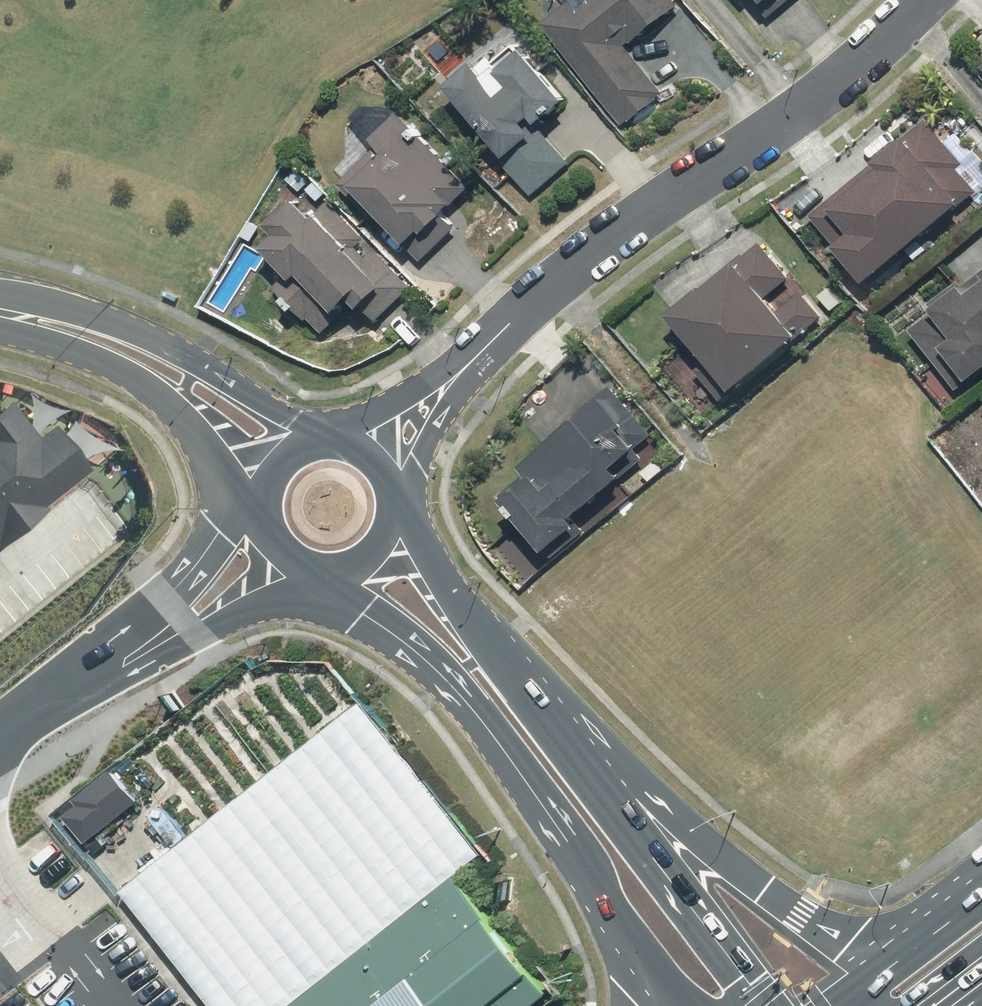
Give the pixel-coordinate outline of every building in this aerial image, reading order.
[(543,22),(590,80),(629,129),(670,96),(631,47),(683,6),(678,0),(571,0),(543,22)] [(454,86),(465,100),(505,154),(536,195),(576,166),(549,130),(544,134),(536,122),(543,116),(548,122),(573,104),(533,50),(501,74),(490,59),(454,86)] [(402,113),(376,138),(383,146),(350,178),(416,247),(429,260),(449,241),(439,231),(456,215),(453,211),(476,190),(402,113)] [(931,118),(923,124),(818,211),(873,279),(979,191),(960,169),(967,163),(931,118)] [(360,250),(372,240),(338,198),(320,213),(309,199),(279,224),(290,238),(277,250),(281,255),(273,261),(285,275),(275,283),(298,310),(304,305),(328,333),(362,304),(379,324),(417,293),(380,249),(368,259),(360,250)] [(679,310),(717,355),(697,372),(722,402),(742,385),(826,315),(806,290),(786,307),(775,292),(794,276),(764,240),(679,310)] [(980,289),(970,277),(937,303),(943,310),(919,329),(964,385),(981,371),(981,287),(980,289)] [(521,482),(495,501),(536,554),(541,550),(549,561),(583,534),(568,516),(617,478),(657,447),(611,388),(509,468),(521,482)] [(86,468),(54,428),(37,441),(8,404),(0,410),(0,536),(86,468)] [(552,992),(458,872),(485,851),(366,700),(124,889),(217,1005),(535,1005),(552,992)] [(125,805),(102,777),(69,804),(92,832),(125,805)]
